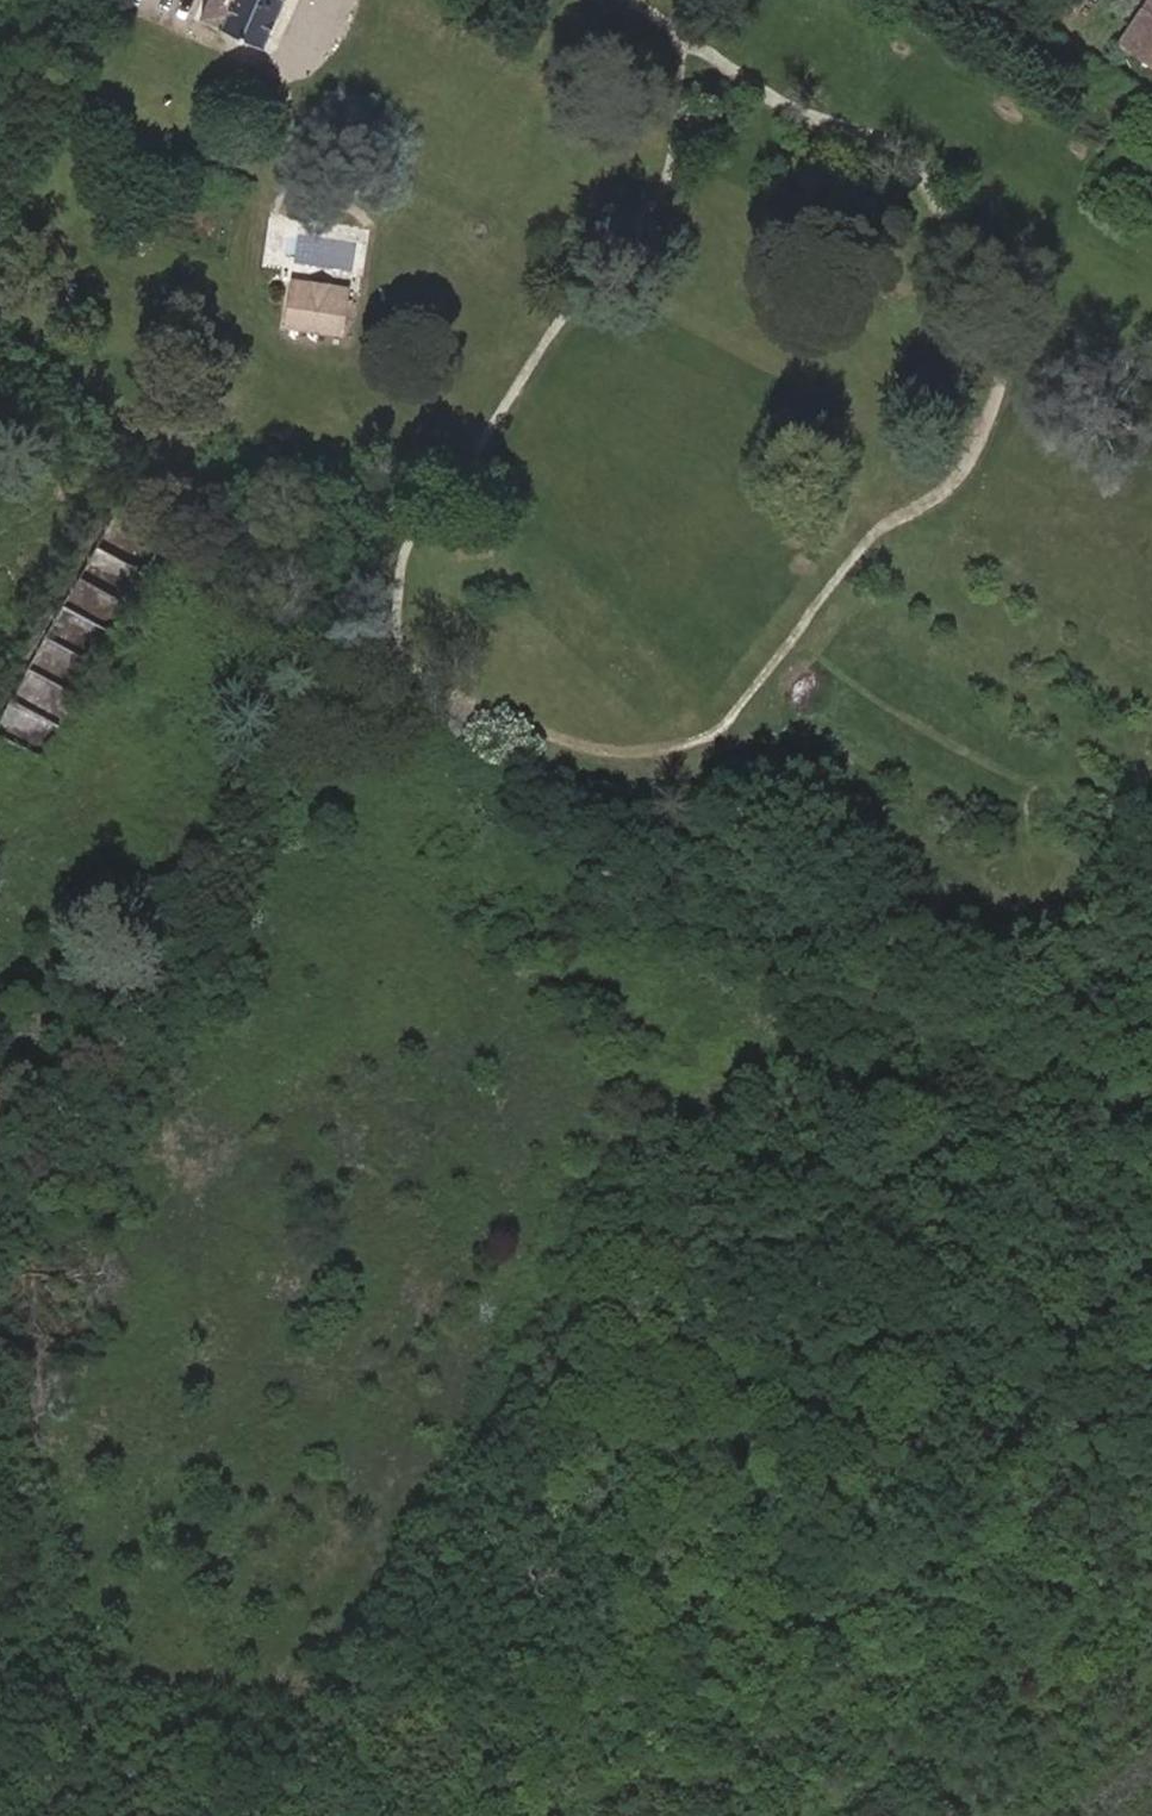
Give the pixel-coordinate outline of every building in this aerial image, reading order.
[(284,0),(208,0),(200,18),(262,47),(284,0)] [(1151,6),(1151,0),(1147,0),(1131,24),(1138,28),(1151,6)] [(1138,28),(1131,24),(1118,45),(1151,68),(1151,6),(1138,28)] [(348,287),(293,279),(287,326),(342,333),(348,287)] [(113,514),(0,717),(0,742),(42,765),(165,543),(113,514)]
